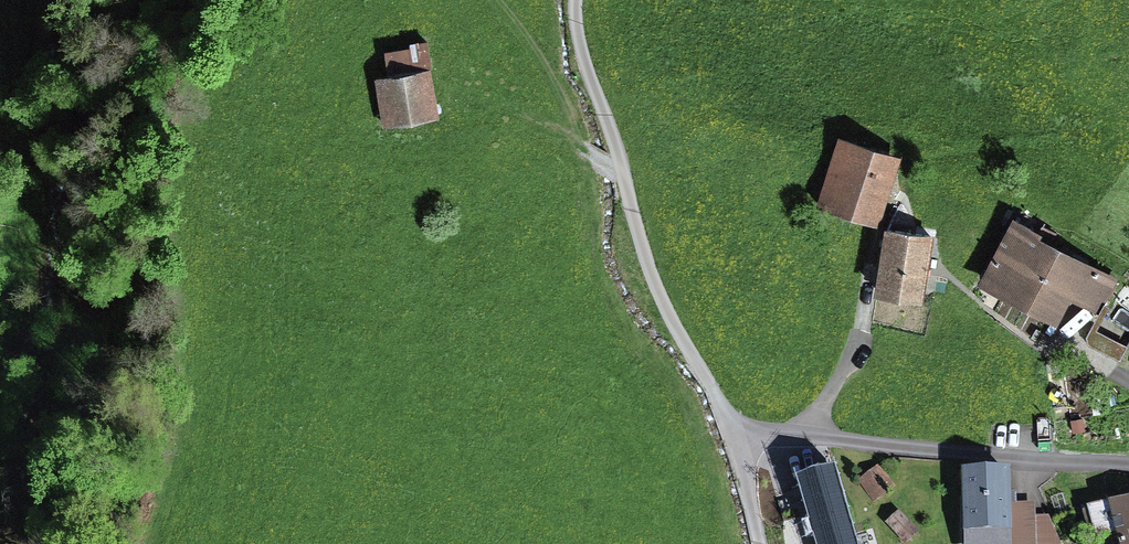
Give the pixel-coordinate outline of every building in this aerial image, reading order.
[(374,80),(382,130),(440,120),(427,47),(383,54),(387,78),(374,80)] [(896,157),(835,139),(815,205),(876,223),(890,175),(896,157)] [(1011,223),(978,286),(1081,339),(1114,275),(1061,248),(1011,223)] [(931,253),(933,238),(917,236),(883,231),(873,301),(923,308),(931,253)] [(795,474),(815,543),(857,543),(833,462),(795,474)] [(896,488),(881,469),(859,484),(874,504),(896,488)] [(961,475),(962,543),(1012,543),(1011,474),(961,475)] [(1110,499),(1120,543),(1128,543),(1128,495),(1110,499)] [(899,512),(885,526),(902,543),(907,543),(919,532),(899,512)]
